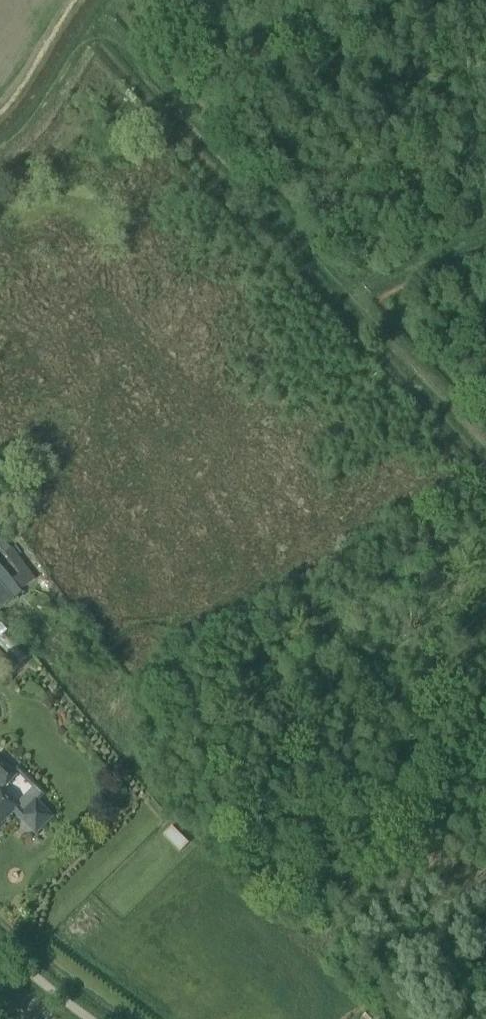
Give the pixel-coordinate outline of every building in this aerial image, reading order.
[(0,610),(12,601),(0,586),(0,610)] [(49,820),(52,817),(35,800),(24,811),(2,789),(14,777),(0,763),(0,824),(13,811),(35,834),(49,820)]
